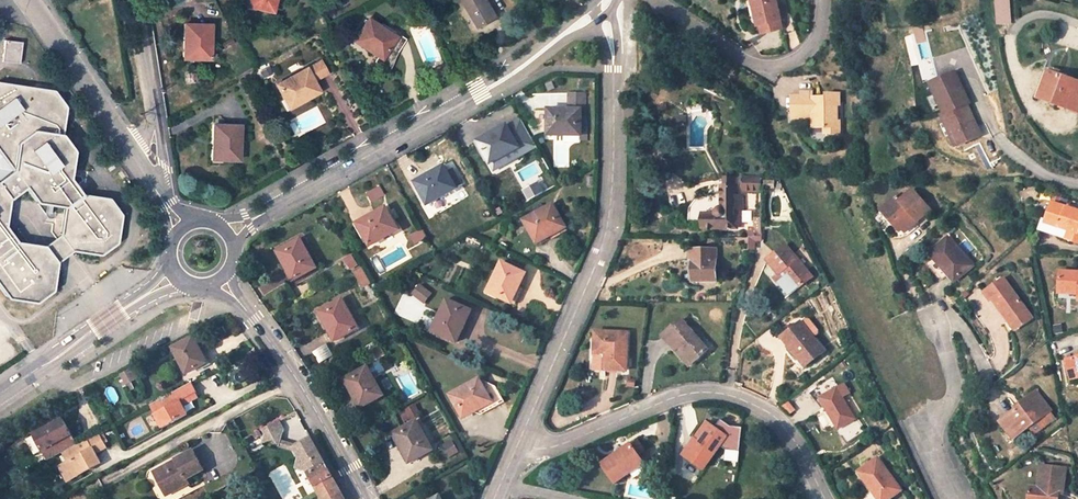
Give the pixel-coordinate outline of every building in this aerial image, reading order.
[(249,7),(271,11),(274,0),(250,0),(249,7)] [(479,28),(497,17),(491,7),(488,9),(483,0),(463,0),(479,28)] [(488,9),(491,7),(487,0),(483,0),(488,9)] [(778,16),(780,16),(775,0),(749,0),(750,4),(756,3),(758,12),(753,13),(756,24),(759,23),(761,32),(781,27),(778,16)] [(995,23),(1009,22),(1008,0),(994,0),(995,23)] [(378,25),(366,18),(353,37),(368,47),(366,50),(378,58),(374,63),(386,71),(388,66),(391,59),(395,53),(387,48),(395,37),(378,25)] [(387,48),(395,53),(404,37),(405,36),(381,20),(378,25),(395,37),(387,48)] [(182,23),(182,41),(185,41),(185,59),(209,59),(209,24),(182,23)] [(366,50),(368,47),(353,37),(351,40),(366,50)] [(4,40),(4,62),(22,62),(22,41),(4,40)] [(320,59),(305,67),(311,79),(326,71),(320,59)] [(439,63),(431,66),(434,73),(442,70),(439,63)] [(274,84),(285,105),(300,96),(302,100),(318,91),(311,79),(305,67),(274,84)] [(956,88),(954,83),(958,81),(954,72),(929,83),(945,114),(964,105),(966,104),(958,88),(956,88)] [(1077,112),(1077,83),(1047,72),(1039,94),(1058,101),(1057,104),(1077,112)] [(964,93),(958,81),(954,83),(956,88),(958,88),(966,104),(969,103),(964,93)] [(0,83),(0,153),(13,171),(0,181),(0,288),(8,299),(37,303),(52,292),(56,263),(45,247),(17,242),(5,227),(9,200),(26,187),(37,203),(65,207),(61,235),(73,251),(101,255),(117,243),(121,216),(109,200),(82,196),(69,179),(73,152),(61,135),(65,107),(53,91),(35,88),(0,83)] [(562,132),(580,132),(580,130),(581,114),(586,114),(586,91),(570,91),(570,109),(547,108),(547,135),(562,135),(562,132)] [(793,96),(793,120),(813,120),(813,124),(820,124),(825,128),(825,134),(840,134),(840,123),(839,123),(839,106),(841,107),(841,96),(825,95),(825,100),(822,100),(821,97),(813,97),(813,92),(802,92),(802,97),(793,96)] [(1039,94),(1038,98),(1057,104),(1058,101),(1039,94)] [(287,108),(302,100),(300,96),(285,105),(287,108)] [(969,123),(972,129),(976,127),(973,119),(966,104),(964,105),(972,122),(969,123)] [(981,136),(976,127),(972,129),(969,123),(972,122),(964,105),(945,114),(941,115),(957,147),(981,136)] [(211,142),(214,142),(214,159),(237,160),(239,125),(211,124),(211,142)] [(519,147),(517,144),(522,141),(512,124),(508,127),(506,124),(492,132),(494,135),(478,144),(489,164),(519,147)] [(492,132),(476,141),(478,144),(494,135),(492,132)] [(415,185),(427,205),(456,188),(443,166),(430,173),(432,175),(415,185)] [(430,173),(414,182),(415,185),(432,175),(430,173)] [(749,191),(761,191),(761,176),(746,176),(746,184),(749,184),(749,191)] [(701,217),(701,228),(734,228),(734,208),(742,208),(742,195),(734,195),(734,187),(732,187),(732,180),(722,180),(722,187),(720,187),(719,206),(716,207),(714,209),(713,211),(712,213),(712,215),(712,217),(701,217)] [(17,242),(45,247),(61,235),(65,207),(37,203),(26,187),(9,200),(5,227),(17,242)] [(916,222),(930,210),(912,189),(899,201),(895,197),(880,210),(895,226),(896,225),(902,230),(913,220),(916,222)] [(1044,224),(1069,232),(1066,240),(1077,244),(1077,213),(1050,203),(1045,220),(1044,224)] [(553,204),(522,220),(536,244),(549,236),(547,233),(564,224),(553,204)] [(357,226),(368,246),(398,229),(385,207),(372,214),(373,217),(357,226)] [(372,214),(356,223),(357,226),(373,217),(372,214)] [(761,216),(753,216),(753,227),(749,227),(748,237),(761,236),(761,216)] [(1066,240),(1069,232),(1044,224),(1045,220),(1042,219),(1039,231),(1066,240)] [(902,230),(904,233),(916,222),(913,220),(902,230)] [(547,233),(549,236),(566,227),(564,224),(547,233)] [(415,244),(426,238),(422,231),(411,237),(415,244)] [(56,263),(73,251),(61,235),(45,247),(56,263)] [(937,283),(943,290),(971,266),(946,238),(929,253),(948,274),(941,280),(937,283)] [(280,251),(289,267),(285,269),(292,280),(316,267),(300,239),(280,251)] [(784,272),(798,289),(812,277),(785,245),(766,260),(779,276),(780,275),(784,272)] [(693,281),(714,281),(714,249),(689,250),(689,262),(693,262),(693,281)] [(277,252),(285,269),(289,267),(280,251),(277,252)] [(525,273),(500,261),(486,293),(507,303),(515,285),(519,287),(525,273)] [(369,283),(361,269),(354,273),(362,287),(369,283)] [(1059,271),(1058,291),(1077,292),(1077,272),(1059,271)] [(780,275),(794,292),(798,289),(784,272),(780,275)] [(1003,278),(983,293),(990,301),(991,300),(1011,326),(1028,313),(1003,278)] [(515,285),(507,303),(511,304),(519,287),(515,285)] [(419,286),(413,294),(424,302),(430,294),(419,286)] [(446,299),(431,331),(456,342),(463,327),(459,326),(467,309),(446,299)] [(327,328),(334,341),(357,328),(342,300),(321,311),(330,327),(327,328)] [(459,326),(463,327),(470,310),(467,309),(459,326)] [(321,311),(318,312),(327,328),(330,327),(321,311)] [(1028,313),(1011,326),(1014,330),(1031,317),(1028,313)] [(807,317),(800,323),(812,338),(819,332),(807,317)] [(679,346),(693,362),(707,349),(681,320),(663,336),(675,350),(679,346)] [(812,338),(800,323),(782,337),(806,367),(824,352),(812,338)] [(591,336),(589,370),(626,371),(627,333),(595,332),(594,336),(591,336)] [(206,363),(193,337),(171,348),(185,374),(206,363)] [(675,350),(688,366),(693,362),(679,346),(675,350)] [(1065,359),(1070,386),(1077,384),(1077,356),(1065,359)] [(373,363),(346,378),(355,394),(353,396),(360,408),(383,395),(373,376),(379,373),(373,363)] [(125,383),(137,377),(131,367),(120,373),(125,383)] [(353,396),(355,394),(346,378),(343,379),(353,396)] [(479,409),(492,402),(480,381),(479,379),(449,395),(461,415),(466,412),(478,406),(479,409)] [(483,381),(482,380),(480,381),(492,402),(479,409),(478,406),(466,412),(469,416),(472,414),(481,417),(504,404),(495,389),(483,381)] [(161,427),(186,413),(182,406),(179,401),(195,392),(190,383),(149,404),(161,427)] [(854,419),(836,388),(820,398),(838,428),(854,419)] [(1050,410),(1036,391),(1020,404),(1021,405),(999,422),(1013,439),(1039,419),(1049,411),(1050,410)] [(179,401),(182,406),(197,397),(195,392),(179,401)] [(406,410),(410,418),(418,414),(413,406),(406,410)] [(1049,411),(1039,419),(1044,427),(1054,418),(1049,411)] [(726,436),(719,446),(725,450),(739,451),(741,427),(729,426),(720,419),(714,428),(726,436)] [(31,435),(39,450),(43,450),(48,459),(62,451),(74,445),(61,420),(31,435)] [(265,434),(263,442),(278,446),(280,440),(283,429),(278,420),(262,429),(265,434)] [(401,449),(409,463),(432,450),(416,420),(395,432),(404,448),(401,449)] [(710,425),(706,423),(695,440),(698,442),(710,425)] [(695,440),(684,455),(703,469),(719,446),(726,436),(714,428),(710,425),(698,442),(695,440)] [(62,451),(68,463),(64,465),(70,477),(97,462),(92,453),(105,446),(102,441),(98,435),(97,432),(74,445),(62,451)] [(395,432),(392,434),(401,449),(404,448),(395,432)] [(311,439),(309,435),(294,444),(295,447),(311,439)] [(294,448),(295,451),(299,458),(296,469),(306,472),(316,488),(322,498),(344,498),(311,439),(295,447),(294,448)] [(294,444),(280,440),(278,446),(290,450),(295,451),(294,448),(295,447),(294,444)] [(615,483),(643,463),(631,445),(602,465),(615,483)] [(43,450),(39,450),(45,461),(48,459),(43,450)] [(154,472),(164,491),(174,486),(176,490),(188,482),(185,478),(202,468),(192,450),(175,459),(177,463),(171,466),(169,463),(154,472)] [(877,459),(858,472),(877,498),(887,498),(899,490),(877,459)] [(70,477),(64,465),(60,467),(66,479),(70,477)] [(1037,487),(1029,486),(1028,498),(1057,498),(1057,494),(1058,489),(1063,490),(1065,467),(1039,465),(1037,487)] [(167,495),(176,490),(174,486),(164,491),(167,495)]
